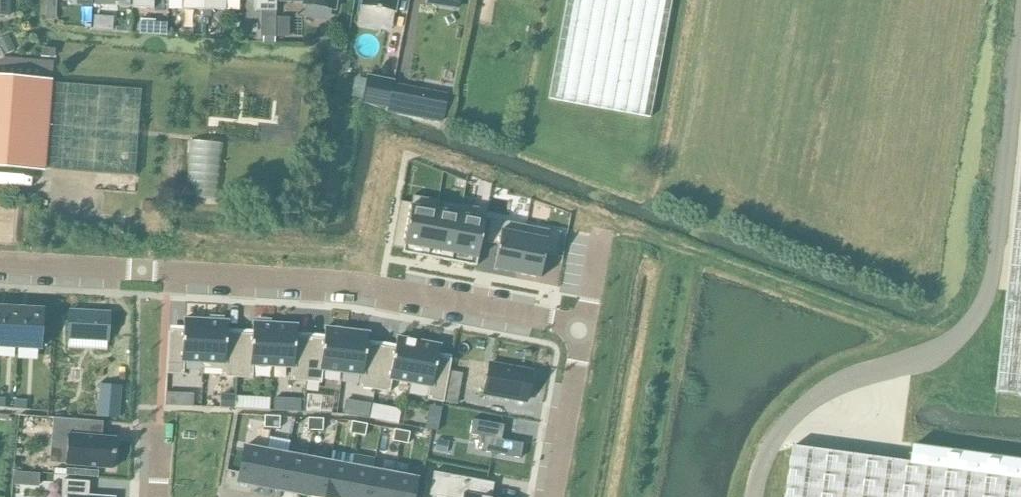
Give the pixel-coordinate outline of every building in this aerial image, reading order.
[(10,17),(10,0),(0,0),(0,17),(10,17)] [(79,0),(61,0),(60,16),(78,16),(79,0)] [(154,8),(154,0),(132,0),(132,8),(154,8)] [(204,10),(204,0),(182,0),(182,9),(204,10)] [(226,10),(226,0),(204,0),(204,10),(226,10)] [(276,11),(276,0),(255,0),(254,11),(276,11)] [(280,0),(303,1),(303,4),(334,10),(336,0),(280,0)] [(362,6),(394,12),(396,0),(363,0),(362,6)] [(651,117),(672,0),(567,0),(549,99),(651,117)] [(44,170),(53,62),(0,58),(0,166),(44,170)] [(364,105),(389,110),(390,105),(394,87),(394,82),(370,78),(364,105)] [(138,96),(139,89),(111,86),(110,93),(138,96)] [(394,87),(390,105),(439,115),(442,96),(394,87)] [(221,195),(224,139),(191,138),(189,194),(221,195)] [(1020,395),(1020,161),(997,392),(1020,395)] [(403,249),(403,253),(427,257),(436,210),(438,210),(439,201),(413,196),(412,203),(410,211),(409,219),(408,226),(406,234),(405,241),(403,249)] [(401,201),(399,209),(410,211),(412,203),(401,201)] [(460,214),(452,262),(476,266),(487,210),(461,205),(459,214),(460,214)] [(399,209),(398,216),(409,219),(410,211),(399,209)] [(436,210),(427,257),(452,262),(460,214),(459,214),(438,210),(436,210)] [(398,216),(396,224),(408,226),(409,219),(398,216)] [(491,219),(487,242),(498,245),(494,270),(518,274),(526,225),(491,219)] [(396,224),(395,232),(406,234),(408,226),(396,224)] [(526,225),(518,274),(541,278),(545,253),(557,256),(561,232),(526,225)] [(395,232),(393,239),(405,241),(406,234),(395,232)] [(393,239),(392,247),(403,249),(405,241),(393,239)] [(17,347),(20,309),(0,308),(0,346),(17,347)] [(20,309),(17,347),(40,349),(42,310),(20,309)] [(70,311),(68,337),(107,340),(109,314),(70,311)] [(203,363),(203,369),(223,370),(222,377),(237,378),(240,335),(227,334),(228,322),(223,322),(223,318),(210,317),(210,321),(206,321),(203,363)] [(240,335),(237,378),(253,379),(254,366),(272,367),(275,324),(270,324),(271,320),(257,319),(257,323),(253,323),(252,335),(240,335)] [(170,331),(168,375),(184,376),(185,362),(203,363),(206,321),(184,320),(183,332),(170,331)] [(275,324),(272,367),(292,368),(291,381),(306,382),(310,338),(296,337),(297,325),(275,324)] [(310,338),(306,382),(321,383),(323,370),(342,372),(347,330),(325,328),(324,340),(310,338)] [(347,330),(342,372),(361,375),(359,388),(375,390),(381,347),(367,345),(369,333),(347,330)] [(381,347),(375,390),(390,393),(392,380),(411,383),(419,341),(397,337),(395,349),(381,347)] [(419,341),(411,383),(430,387),(427,400),(443,403),(451,359),(438,357),(440,345),(419,341)] [(489,395),(531,403),(537,373),(495,365),(489,395)] [(100,385),(98,417),(118,419),(120,387),(100,385)] [(170,402),(197,403),(198,391),(170,390),(170,402)] [(239,395),(238,406),(272,407),(272,396),(239,395)] [(302,410),(303,398),(276,396),(275,408),(302,410)] [(345,413),(372,416),(374,401),(347,397),(345,413)] [(14,408),(26,409),(27,401),(15,400),(14,408)] [(113,469),(115,438),(116,432),(104,431),(105,418),(55,414),(52,448),(66,449),(65,465),(113,469)] [(265,416),(264,428),(272,428),(273,416),(265,416)] [(273,416),(272,428),(279,429),(280,416),(273,416)] [(308,418),(308,430),(315,431),(316,418),(308,418)] [(316,418),(315,431),(323,431),(324,419),(316,418)] [(484,437),(481,452),(521,459),(523,443),(502,440),(505,425),(473,419),(470,434),(484,437)] [(352,422),(350,433),(358,435),(360,423),(352,422)] [(360,423),(358,435),(365,436),(368,424),(360,423)] [(395,429),(392,441),(400,443),(403,431),(395,429)] [(403,431),(400,443),(408,444),(410,432),(403,431)] [(786,496),(1020,496),(1020,458),(915,443),(913,461),(793,445),(786,496)] [(245,447),(238,483),(260,487),(267,451),(245,447)] [(267,451),(260,487),(281,491),(288,455),(267,451)] [(288,455),(281,491),(302,495),(309,459),(288,455)] [(302,495),(313,496),(324,496),(330,463),(309,459),(302,495)] [(324,496),(346,496),(352,467),(330,463),(324,496)] [(346,496),(368,496),(373,471),(352,467),(346,496)] [(427,493),(447,496),(491,496),(489,496),(492,481),(448,473),(432,470),(427,493)] [(368,496),(390,496),(394,475),(373,471),(368,496)] [(15,472),(14,484),(23,485),(24,473),(15,472)] [(390,496),(413,496),(416,479),(394,475),(390,496)] [(88,496),(89,481),(63,479),(61,496),(67,496),(89,496),(88,496)]
